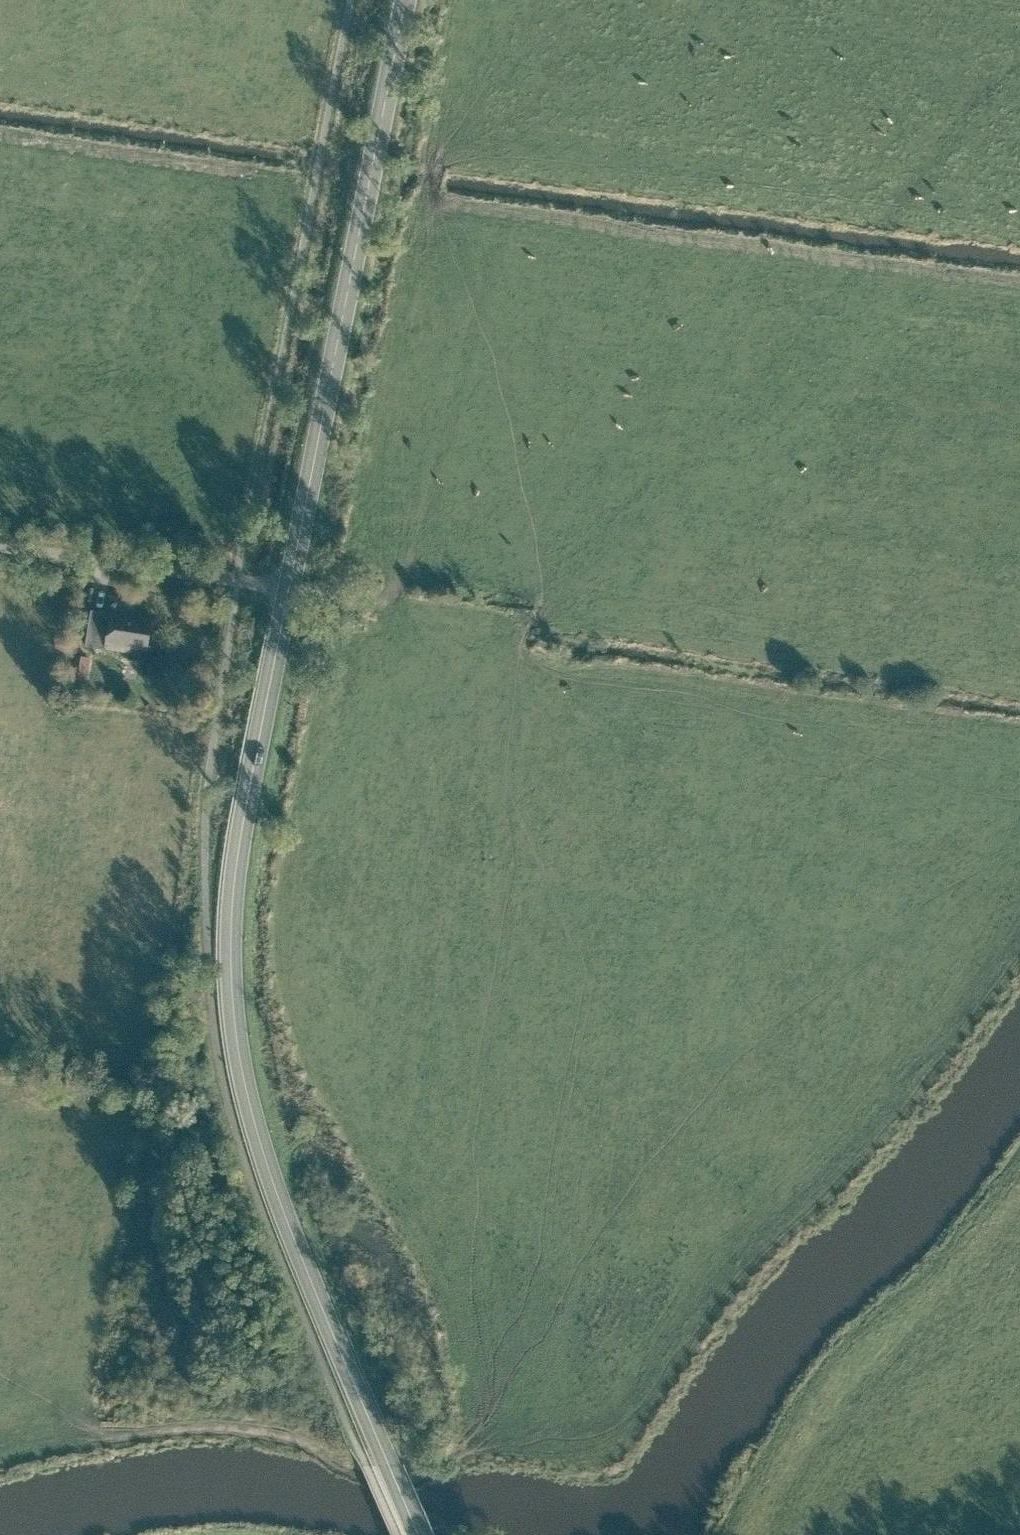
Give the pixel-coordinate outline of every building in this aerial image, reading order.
[(113,616),(112,619),(89,614),(82,649),(105,654),(106,649),(130,653),(129,662),(144,665),(146,656),(148,656),(154,624),(113,616)] [(92,664),(73,660),(70,677),(88,681),(92,664)]
